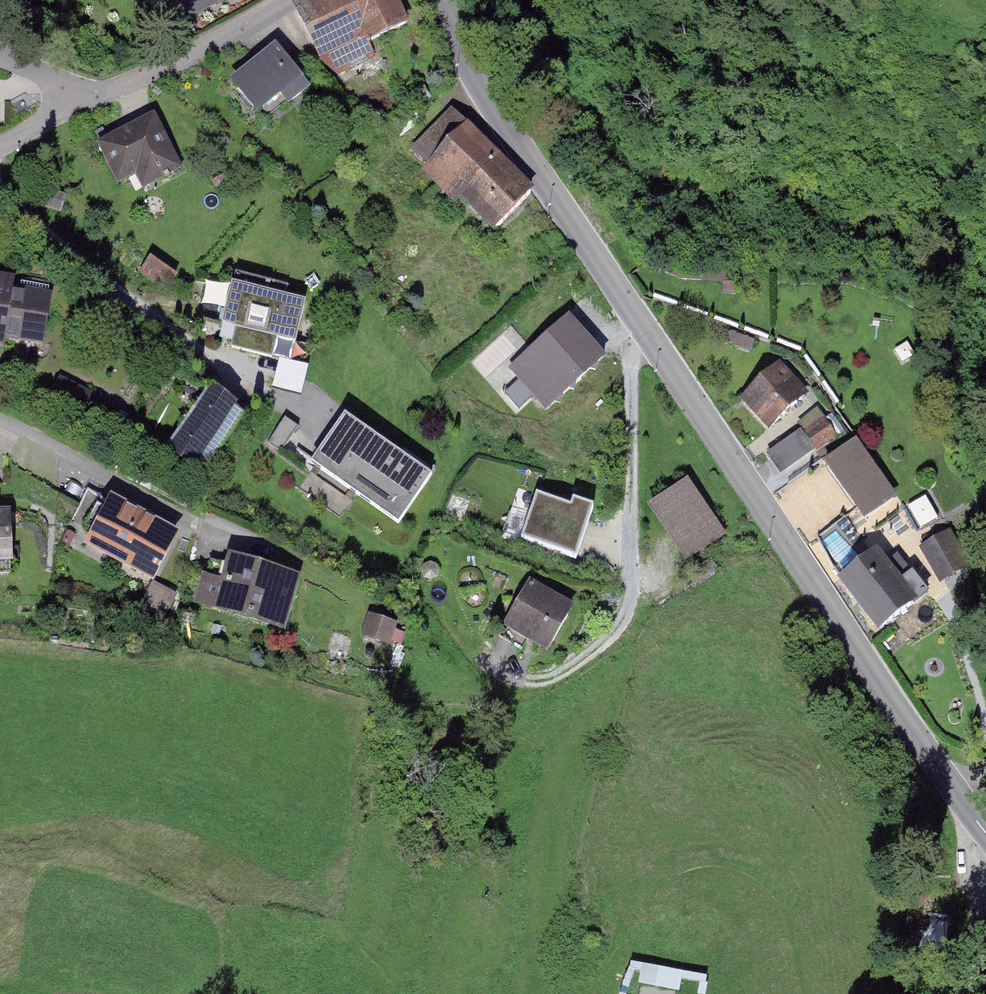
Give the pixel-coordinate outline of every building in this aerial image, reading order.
[(189,18),(226,0),(181,0),(189,18)] [(300,3),(332,68),(418,26),(405,0),(306,0),(300,3)] [(316,80),(279,37),(229,80),(266,122),(316,80)] [(157,117),(98,147),(119,188),(139,179),(146,192),(185,173),(157,117)] [(539,194),(475,126),(424,174),(458,210),(466,203),(495,234),(539,194)] [(178,277),(150,257),(138,274),(165,294),(178,277)] [(9,355),(11,345),(48,351),(59,287),(0,277),(0,353),(9,355)] [(311,302),(235,284),(223,339),(299,356),(311,302)] [(576,382),(590,369),(596,371),(598,362),(604,357),(569,318),(511,370),(546,408),(555,400),(560,402),(562,394),(569,388),(574,390),(576,382)] [(810,397),(783,366),(742,400),(769,432),(810,397)] [(122,408),(60,379),(50,401),(111,430),(122,408)] [(251,414),(216,387),(169,450),(205,476),(251,414)] [(347,410),(313,461),(400,519),(434,468),(347,410)] [(843,445),(819,410),(799,424),(804,432),(769,455),(784,477),(820,452),(824,458),(843,445)] [(898,496),(857,436),(843,445),(824,458),(865,518),(898,496)] [(732,532),(694,480),(657,506),(695,559),(732,532)] [(179,533),(110,494),(84,542),(153,580),(179,533)] [(578,553),(593,509),(572,501),(569,509),(538,499),(526,535),(578,553)] [(928,501),(913,508),(921,525),(936,519),(928,501)] [(0,511),(0,564),(23,562),(20,510),(0,511)] [(952,531),(921,548),(942,585),(972,569),(952,531)] [(888,547),(845,577),(886,634),(928,604),(888,547)] [(230,569),(212,563),(200,602),(287,630),(305,575),(235,553),(230,569)] [(584,605),(539,578),(510,625),(555,653),(584,605)] [(364,640),(401,651),(406,631),(369,620),(364,640)] [(619,993),(628,993),(635,971),(639,971),(638,984),(679,991),(681,979),(700,982),(698,993),(706,993),(707,983),(705,982),(706,975),(630,962),(619,993)]
